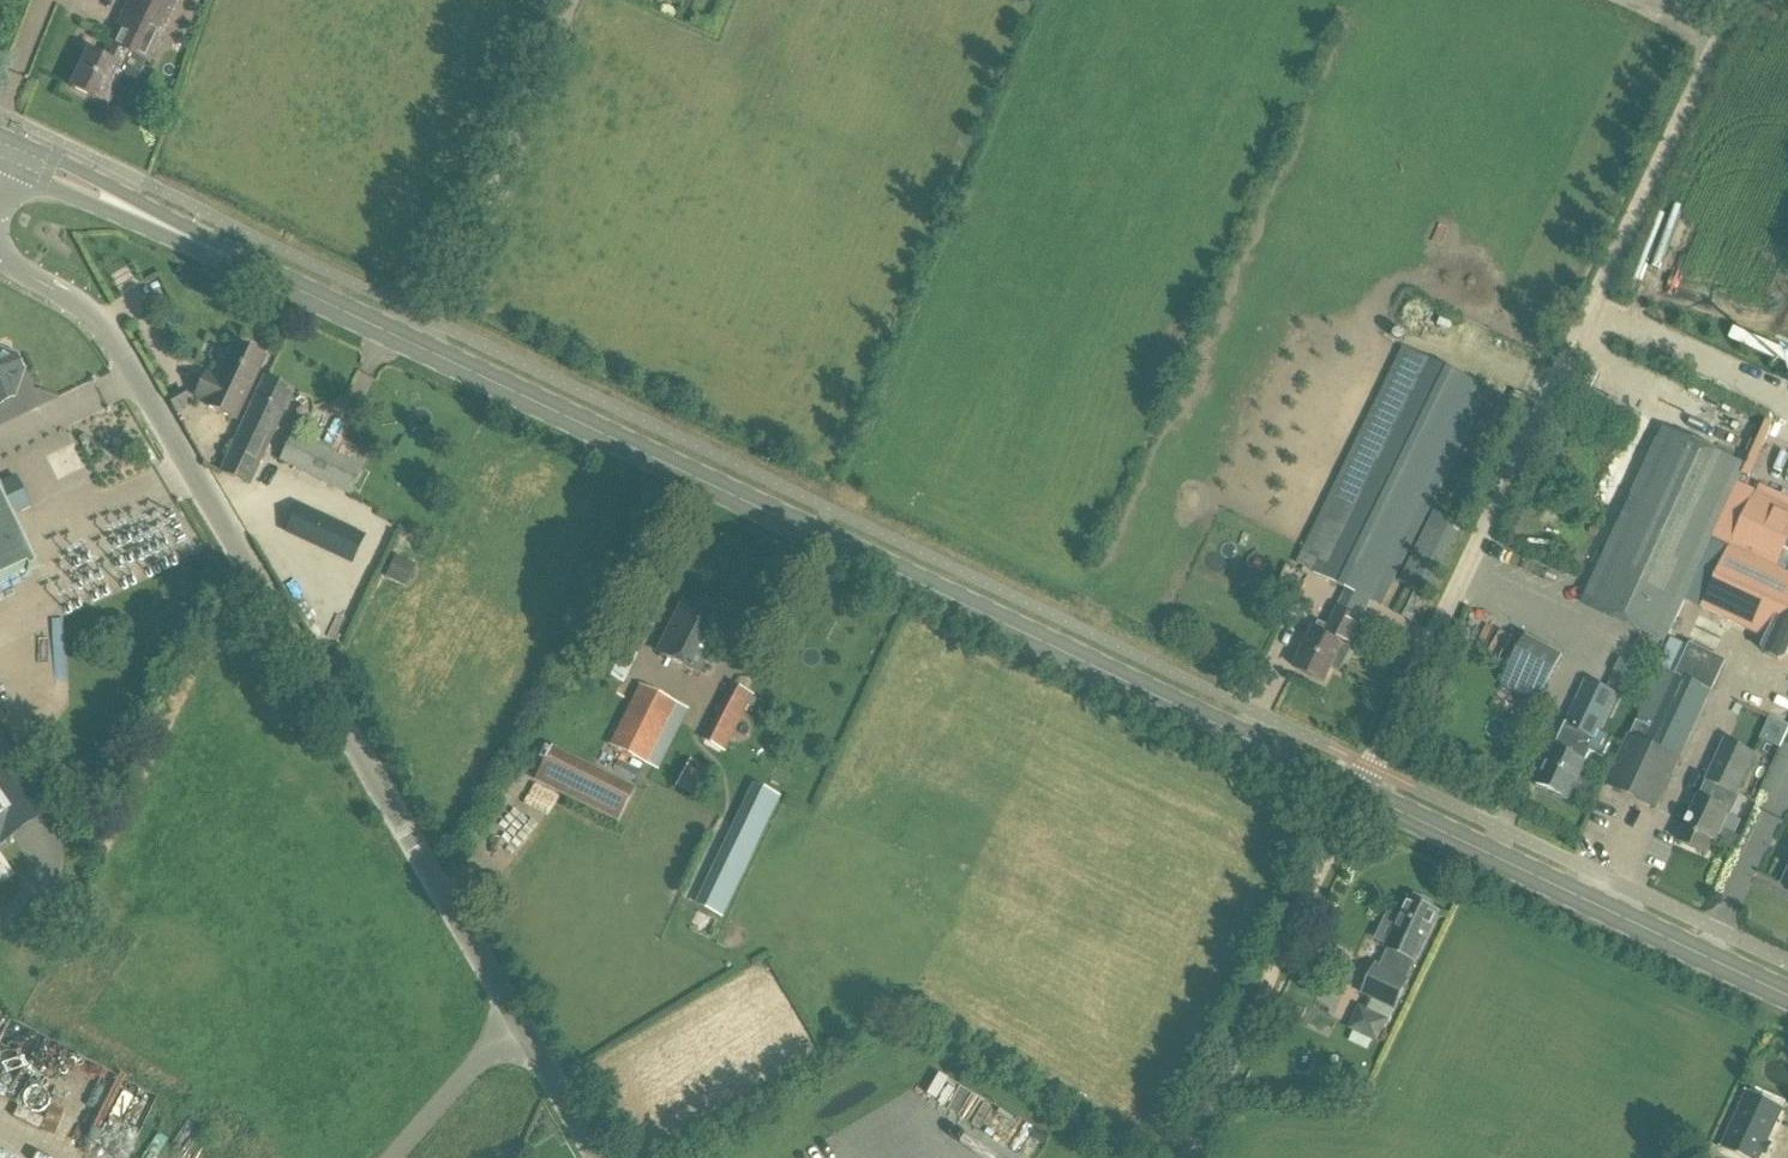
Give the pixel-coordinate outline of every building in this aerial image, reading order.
[(107,45),(124,53),(151,66),(184,0),(129,0),(107,45)] [(107,45),(100,58),(118,67),(124,53),(107,45)] [(89,53),(71,89),(101,103),(101,101),(105,103),(109,102),(116,87),(123,73),(116,70),(118,67),(100,58),(89,53)] [(40,352),(46,375),(78,367),(79,370),(96,366),(85,319),(63,324),(68,345),(40,352)] [(207,377),(197,397),(210,403),(208,408),(237,421),(256,380),(254,379),(264,358),(237,346),(220,383),(207,377)] [(1305,547),(1296,565),(1302,568),(1308,571),(1346,590),(1338,609),(1339,610),(1361,621),(1363,621),(1374,600),(1382,604),(1490,389),(1422,355),(1408,348),(1405,346),(1404,348),(1306,546),(1305,547)] [(1,403),(14,397),(23,371),(17,358),(0,352),(0,403),(1,403)] [(264,384),(222,480),(250,492),(292,396),(264,384)] [(182,390),(169,398),(176,410),(189,403),(182,390)] [(1669,429),(1589,609),(1672,645),(1751,465),(1669,429)] [(296,435),(283,461),(351,496),(364,470),(296,435)] [(28,567),(29,571),(37,567),(13,517),(32,508),(17,478),(0,486),(0,580),(28,567)] [(1787,549),(1787,508),(1756,494),(1733,543),(1780,566),(1787,549)] [(299,506),(287,532),(352,563),(364,536),(299,506)] [(1778,569),(1780,566),(1733,543),(1700,609),(1766,640),(1763,650),(1764,656),(1778,662),(1786,661),(1787,656),(1787,573),(1778,569)] [(396,556),(387,577),(403,584),(412,563),(396,556)] [(688,594),(658,653),(699,674),(729,615),(688,594)] [(1319,623),(1296,668),(1326,683),(1333,669),(1339,672),(1340,672),(1341,672),(1352,651),(1353,649),(1349,647),(1361,621),(1339,610),(1338,609),(1329,627),(1319,623)] [(1527,637),(1503,680),(1538,700),(1562,657),(1527,637)] [(1607,787),(1656,811),(1712,693),(1727,661),(1692,645),(1676,676),(1651,727),(1638,720),(1607,787)] [(1568,719),(1566,724),(1596,738),(1598,733),(1616,695),(1586,681),(1568,719)] [(640,685),(610,745),(644,763),(675,703),(640,685)] [(753,696),(734,686),(732,685),(727,695),(748,706),(753,696)] [(725,748),(734,731),(713,720),(705,737),(702,741),(723,752),(725,748)] [(1554,749),(1537,784),(1553,792),(1554,794),(1562,798),(1565,797),(1568,799),(1574,787),(1588,794),(1593,784),(1590,783),(1578,778),(1585,763),(1585,762),(1590,751),(1603,757),(1612,740),(1598,733),(1596,738),(1566,724),(1560,737),(1554,749)] [(49,811),(0,742),(0,845),(49,811)] [(1725,744),(1706,783),(1737,797),(1755,758),(1725,744)] [(551,748),(535,781),(620,822),(636,790),(551,748)] [(690,760),(677,787),(697,797),(711,771),(690,760)] [(755,787),(697,906),(721,917),(779,798),(755,787)] [(1728,816),(1698,801),(1677,844),(1707,857),(1713,845),(1716,846),(1730,817),(1728,816)] [(1386,948),(1398,953),(1391,968),(1408,977),(1415,962),(1418,963),(1441,913),(1428,908),(1431,902),(1416,896),(1414,901),(1409,899),(1400,919),(1390,914),(1378,940),(1388,945),(1386,948)] [(1361,1010),(1352,1030),(1381,1043),(1386,1032),(1411,978),(1408,977),(1391,968),(1378,962),(1364,994),(1372,998),(1366,1012),(1361,1010)] [(47,1048),(36,1077),(51,1082),(62,1054),(47,1048)] [(1722,1148),(1744,1157),(1761,1157),(1764,1153),(1769,1156),(1774,1146),(1768,1143),(1785,1109),(1748,1091),(1722,1148)] [(130,1127),(141,1101),(128,1096),(118,1122),(130,1127)]
